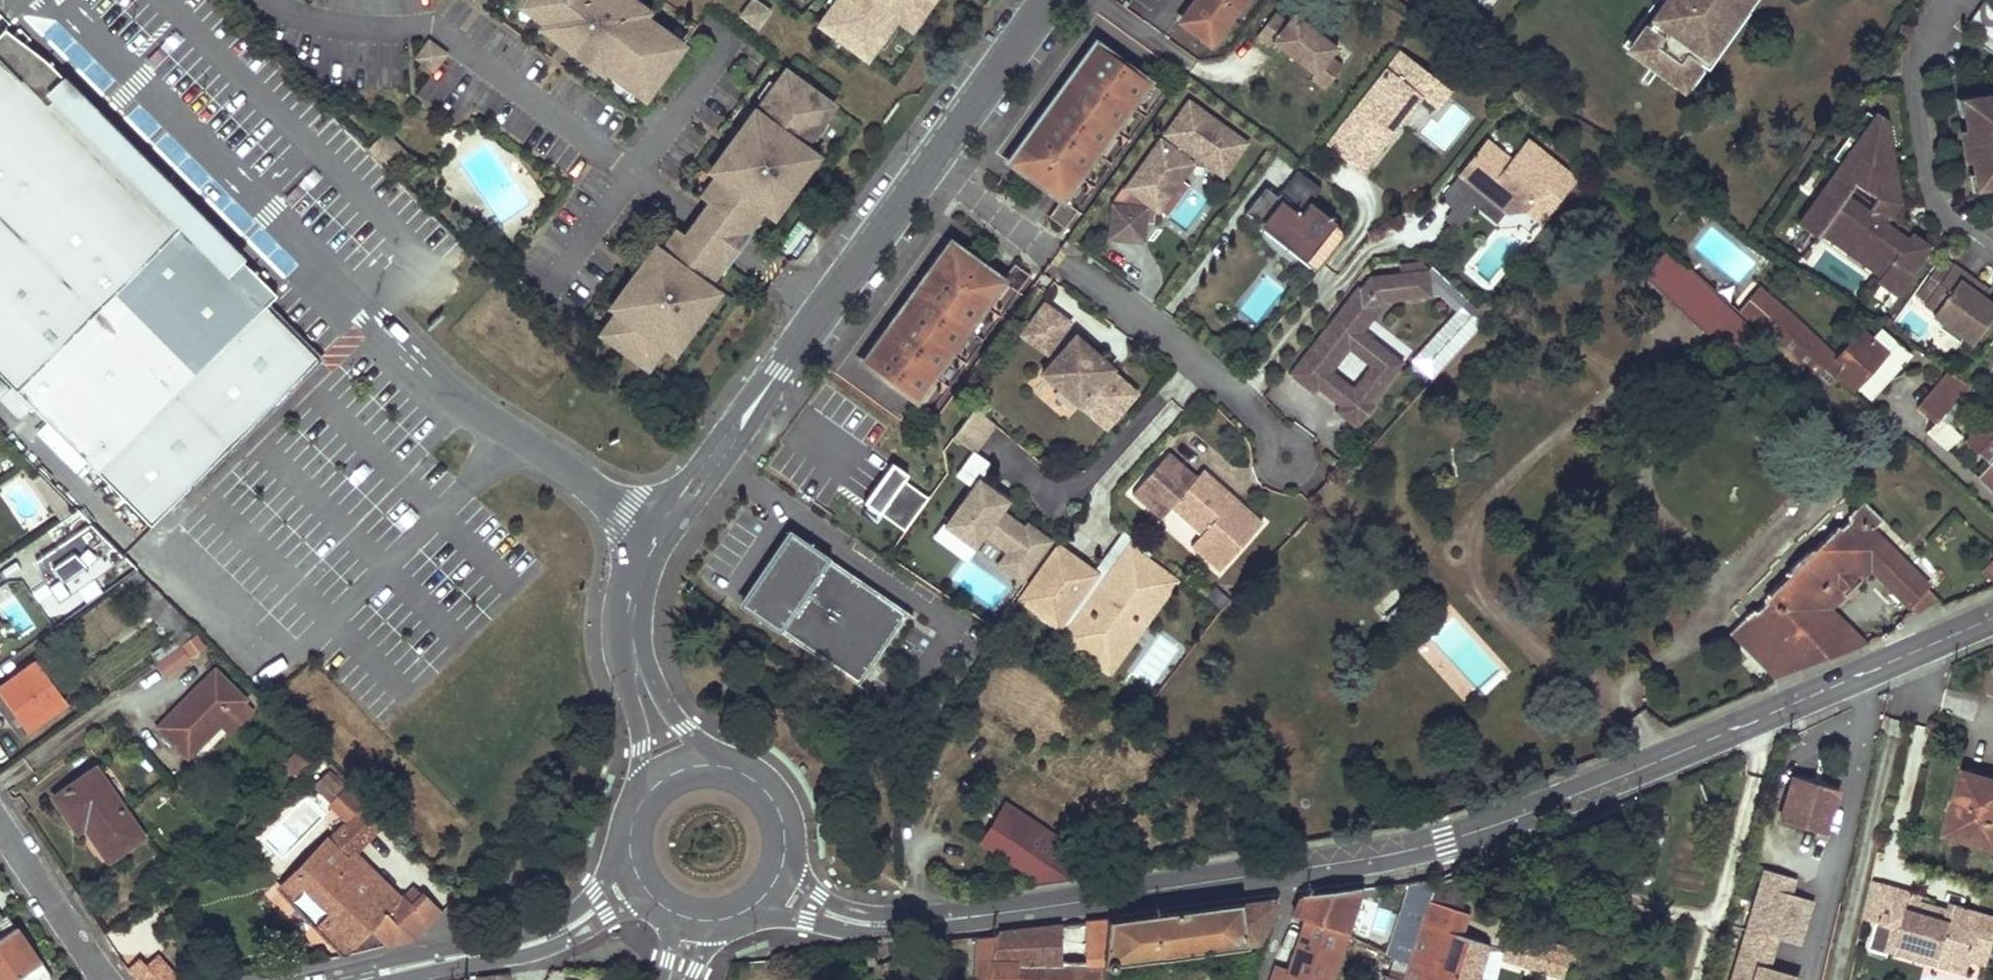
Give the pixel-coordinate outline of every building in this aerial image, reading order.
[(644,99),(682,45),(667,34),(664,39),(649,28),(653,23),(633,10),(637,4),(632,0),(527,0),(539,11),(534,18),(545,25),(547,23),(555,29),(550,36),(562,44),(563,43),(582,56),(581,58),(592,66),(597,59),(606,65),(603,69),(614,77),(617,73),(631,84),(628,88),(644,99)] [(830,10),(828,9),(818,24),(868,60),(878,45),(876,43),(889,25),(890,26),(896,18),(903,23),(909,14),(916,19),(923,10),(920,7),(925,0),(837,0),(830,10)] [(1183,21),(1210,41),(1240,0),(1199,0),(1183,21)] [(1629,50),(1680,86),(1697,62),(1705,68),(1715,54),(1708,48),(1739,6),(1730,0),(1665,0),(1629,50)] [(1991,0),(1983,0),(1967,22),(1992,41),(1992,2),(1991,0)] [(767,11),(753,1),(742,15),(757,26),(767,11)] [(1316,74),(1332,54),(1339,46),(1295,12),(1288,20),(1276,11),(1257,35),(1270,45),(1273,41),(1316,74)] [(1911,27),(1901,25),(1898,38),(1908,40),(1911,27)] [(149,527),(327,352),(274,299),(284,288),(243,246),(231,257),(192,218),(173,199),(189,183),(166,159),(149,175),(112,137),(124,125),(95,96),(83,108),(64,89),(78,77),(57,57),(43,70),(36,63),(44,55),(5,30),(0,34),(0,377),(149,527)] [(175,32),(146,60),(154,68),(183,41),(175,32)] [(1005,160),(1010,163),(1097,43),(1093,39),(1070,70),(1005,160)] [(429,43),(418,58),(433,69),(443,54),(429,43)] [(1150,81),(1097,43),(1010,163),(1061,200),(1051,215),(1067,227),(1080,209),(1065,198),(1150,81)] [(1329,145),(1363,172),(1393,132),(1388,128),(1386,117),(1410,86),(1422,95),(1438,107),(1452,89),(1402,50),(1329,145)] [(1325,88),(1344,64),(1332,54),(1316,74),(1313,78),(1325,88)] [(1705,68),(1697,62),(1680,86),(1687,92),(1705,68)] [(717,189),(707,202),(747,230),(763,209),(766,211),(772,201),(780,206),(787,197),(783,194),(799,172),(803,175),(810,166),(803,160),(809,151),(802,146),(808,138),(807,138),(821,119),(823,121),(834,107),(784,70),(773,84),(775,86),(755,113),(760,116),(753,126),(746,121),(739,130),(743,133),(729,153),(725,150),(718,160),(724,165),(710,184),(717,189)] [(1388,128),(1393,132),(1422,95),(1410,86),(1386,117),(1388,128)] [(1978,97),(1980,111),(1963,114),(1973,174),(1991,171),(1992,184),(1992,95),(1978,97)] [(1960,100),(1963,114),(1980,111),(1978,97),(1960,100)] [(1163,142),(1131,187),(1136,190),(1124,208),(1117,207),(1114,236),(1143,239),(1145,220),(1154,221),(1155,214),(1159,208),(1169,214),(1180,199),(1171,193),(1192,163),(1187,160),(1193,150),(1225,172),(1246,143),(1191,104),(1170,133),(1186,144),(1179,154),(1163,142)] [(1873,117),(1865,111),(1849,134),(1857,140),(1873,117)] [(1875,199),(1892,211),(1898,203),(1885,121),(1875,114),(1873,117),(1857,140),(1840,163),(1797,224),(1816,237),(1819,232),(1824,225),(1838,235),(1854,247),(1870,258),(1884,268),(1879,275),(1876,280),(1894,293),(1928,246),(1888,218),(1871,205),(1849,190),(1854,183),(1875,199)] [(1840,163),(1857,140),(1849,134),(1832,157),(1840,163)] [(1465,197),(1477,207),(1478,205),(1488,193),(1508,210),(1528,208),(1532,204),(1546,216),(1578,177),(1530,139),(1514,159),(1489,139),(1477,155),(1482,159),(1476,166),(1467,167),(1443,197),(1455,208),(1456,208),(1465,197)] [(397,162),(405,154),(401,150),(392,158),(397,162)] [(1482,159),(1477,155),(1467,167),(1476,166),(1482,159)] [(292,206),(322,177),(314,168),(284,198),(292,206)] [(1260,195),(1246,213),(1317,269),(1344,234),(1340,230),(1342,228),(1334,222),(1336,219),(1314,202),(1324,187),(1301,169),(1280,195),(1273,190),(1266,200),(1263,198),(1260,195)] [(1975,188),(1992,185),(1992,184),(1991,171),(1973,174),(1975,188)] [(710,184),(700,197),(707,202),(717,189),(710,184)] [(1270,188),(1263,198),(1266,200),(1273,190),(1270,188)] [(1499,222),(1508,210),(1488,193),(1478,205),(1499,222)] [(1460,228),(1477,207),(1465,197),(1456,208),(1455,208),(1448,217),(1460,228)] [(1892,211),(1875,199),(1871,205),(1888,218),(1892,211)] [(747,230),(707,202),(685,234),(724,264),(727,266),(750,233),(747,230)] [(1532,204),(1528,208),(1543,220),(1546,216),(1532,204)] [(1838,235),(1824,225),(1819,232),(1833,242),(1838,235)] [(685,234),(678,229),(669,243),(675,248),(685,234)] [(724,264),(685,234),(675,248),(669,243),(654,263),(647,258),(640,267),(644,270),(630,290),(626,287),(619,296),(626,301),(612,320),(618,325),(609,339),(624,350),(648,368),(666,343),(669,345),(674,338),(681,344),(688,334),(684,332),(700,309),(704,312),(711,303),(704,298),(711,288),(708,286),(724,264)] [(1854,247),(1838,235),(1833,242),(1849,253),(1854,247)] [(952,242),(948,239),(861,359),(865,362),(952,242)] [(1016,264),(1004,280),(952,242),(865,362),(918,400),(1004,282),(1019,293),(1032,276),(1016,264)] [(1870,258),(1854,247),(1849,253),(1865,265),(1870,258)] [(1884,268),(1870,258),(1865,265),(1879,275),(1884,268)] [(1656,281),(1666,292),(1685,273),(1674,263),(1656,281)] [(1952,265),(1923,303),(1935,311),(1974,340),(1992,315),(1992,306),(1984,299),(1974,292),(1979,285),(1952,265)] [(1435,294),(1432,268),(1373,275),(1364,287),(1384,304),(1387,300),(1435,294)] [(1710,298),(1685,273),(1666,292),(1692,318),(1710,298)] [(1974,292),(1984,299),(1989,292),(1979,285),(1974,292)] [(1364,287),(1361,286),(1292,373),(1318,393),(1322,388),(1336,399),(1341,393),(1348,399),(1343,405),(1339,410),(1358,424),(1362,419),(1365,421),(1379,403),(1376,401),(1407,361),(1368,330),(1387,306),(1384,304),(1364,287)] [(1759,330),(1780,309),(1758,290),(1738,313),(1759,330)] [(1710,298),(1692,318),(1725,351),(1727,349),(1733,354),(1753,331),(1712,296),(1710,298)] [(1047,304),(1024,335),(1050,353),(1072,322),(1047,304)] [(1838,359),(1781,308),(1780,309),(1759,330),(1757,331),(1807,375),(1808,374),(1826,391),(1837,379),(1839,377),(1853,389),(1854,388),(1858,392),(1889,381),(1900,368),(1898,366),(1903,361),(1905,363),(1911,356),(1881,329),(1870,340),(1862,333),(1860,335),(1857,332),(1846,344),(1849,347),(1838,359)] [(1935,311),(1932,314),(1972,343),(1974,340),(1935,311)] [(1079,335),(1045,373),(1083,407),(1084,406),(1109,428),(1139,393),(1114,371),(1112,374),(1102,365),(1107,360),(1079,335)] [(1107,360),(1102,365),(1112,374),(1114,371),(1116,368),(1107,360)] [(1939,383),(1958,399),(1968,388),(1949,372),(1939,383)] [(1889,381),(1858,392),(1864,397),(1869,402),(1879,391),(1889,381)] [(1942,419),(1958,399),(1939,383),(1928,397),(1937,424),(1942,419)] [(1343,405),(1348,399),(1341,393),(1336,399),(1343,405)] [(978,408),(955,439),(973,452),(997,424),(978,408)] [(1963,442),(1988,464),(1992,459),(1992,414),(1963,442)] [(1961,438),(1942,419),(1937,424),(1928,435),(1946,451),(1961,438)] [(972,453),(955,479),(973,491),(990,465),(972,453)] [(1196,474),(1172,453),(1164,462),(1162,461),(1156,468),(1158,470),(1136,495),(1165,520),(1174,508),(1205,535),(1195,546),(1220,568),(1263,519),(1234,493),(1232,495),(1229,499),(1198,472),(1196,474)] [(910,475),(895,463),(866,503),(908,532),(932,499),(907,479),(910,475)] [(1201,468),(1198,472),(1229,499),(1232,495),(1201,468)] [(38,476),(32,480),(37,488),(45,482),(38,476)] [(1009,504),(981,483),(949,528),(977,548),(986,535),(1011,554),(1002,566),(1025,582),(1053,543),(1031,527),(1028,531),(1002,513),(1009,504)] [(1752,611),(1730,633),(1775,680),(1778,678),(1777,676),(1860,643),(1863,643),(1829,609),(1870,569),(1914,614),(1916,614),(1936,600),(1925,590),(1927,588),(1872,531),(1882,520),(1863,503),(1856,511),(1855,510),(1848,516),(1849,519),(1848,522),(1842,528),(1839,529),(1836,528),(1813,551),(1811,550),(1786,574),(1787,576),(1764,599),(1765,601),(1764,605),(1757,611),(1754,612),(1752,611)] [(949,528),(940,540),(968,561),(977,548),(949,528)] [(1127,530),(1095,574),(1097,576),(1095,579),(1106,586),(1125,559),(1141,570),(1147,561),(1149,562),(1155,553),(1127,530)] [(801,540),(791,533),(780,549),(789,556),(801,540)] [(741,606),(857,685),(907,612),(801,540),(789,556),(780,549),(741,606)] [(1061,550),(1025,601),(1061,627),(1062,626),(1073,633),(1068,639),(1087,653),(1097,640),(1117,655),(1130,637),(1123,632),(1134,616),(1143,622),(1173,580),(1149,562),(1147,561),(1141,570),(1125,559),(1106,586),(1095,579),(1097,576),(1095,574),(1061,550)] [(1097,640),(1087,653),(1113,671),(1135,640),(1143,622),(1134,616),(1123,632),(1130,637),(1117,655),(1097,640)] [(199,643),(194,637),(182,645),(187,652),(199,643)] [(64,705),(36,664),(0,690),(11,705),(6,709),(23,734),(64,705)] [(246,699),(216,668),(159,726),(189,756),(219,726),(246,699)] [(0,690),(0,701),(6,709),(11,705),(0,690)] [(255,707),(246,699),(219,726),(227,734),(255,707)] [(108,862),(143,838),(95,769),(53,798),(70,824),(78,819),(84,827),(108,862)] [(1964,772),(1945,835),(1992,849),(1992,781),(1964,772)] [(342,792),(324,774),(314,784),(332,802),(342,792)] [(1842,838),(1849,815),(1846,814),(1852,797),(1792,778),(1780,819),(1842,838)] [(1048,838),(1051,833),(1007,803),(1001,812),(1045,843),(1048,838)] [(379,825),(362,809),(280,891),(342,957),(346,956),(372,930),(387,946),(412,940),(439,913),(420,893),(408,905),(401,897),(395,904),(347,858),(354,851),(379,825)] [(1045,843),(1001,812),(981,842),(1026,873),(1032,873),(1033,885),(1088,876),(1087,865),(1048,838),(1045,843)] [(78,819),(70,824),(77,833),(84,827),(78,819)] [(401,897),(354,851),(347,858),(395,904),(401,897)] [(176,868),(169,857),(161,864),(168,874),(176,868)] [(1762,867),(1728,979),(1802,979),(1803,975),(1766,966),(1776,938),(1801,946),(1815,902),(1788,895),(1796,876),(1762,867)] [(1428,901),(1436,879),(1416,882),(1416,884),(1417,884),(1409,910),(1385,902),(1377,924),(1406,935),(1392,979),(1386,977),(1385,979),(1402,979),(1428,901)] [(1888,888),(1871,883),(1863,918),(1877,922),(1888,888)] [(420,893),(412,886),(401,897),(408,905),(420,893)] [(1293,916),(1303,920),(1288,966),(1277,962),(1270,979),(1331,979),(1361,888),(1301,896),(1293,916)] [(1877,922),(1896,928),(1903,930),(1899,944),(1920,950),(1917,959),(1940,965),(1942,957),(1970,965),(1972,960),(1974,953),(1990,958),(1992,947),(1992,919),(1935,902),(1933,908),(1930,918),(1916,914),(1919,904),(1921,898),(1888,888),(1877,922)] [(1108,921),(1104,979),(1108,979),(1109,970),(1113,970),(1115,968),(1116,964),(1261,945),(1278,903),(1274,899),(1108,921)] [(1402,979),(1475,979),(1486,945),(1458,935),(1465,913),(1428,901),(1402,979)] [(1933,908),(1919,904),(1916,914),(1930,918),(1933,908)] [(18,978),(19,979),(46,979),(47,978),(7,916),(2,919),(0,921),(0,979),(16,979),(18,978)] [(1108,921),(1085,924),(1085,962),(1062,962),(1061,926),(1045,928),(998,933),(998,934),(976,936),(974,973),(988,976),(988,979),(1104,979),(1108,921)] [(1066,945),(1085,945),(1085,927),(1065,928),(1066,945)] [(1903,930),(1896,928),(1889,950),(1917,959),(1920,950),(1899,944),(1903,930)] [(1990,958),(1974,953),(1972,960),(1988,965),(1990,958)] [(156,955),(145,964),(138,957),(126,969),(136,979),(178,979),(156,955)] [(1970,965),(1942,957),(1940,965),(1968,974),(1970,965)]
